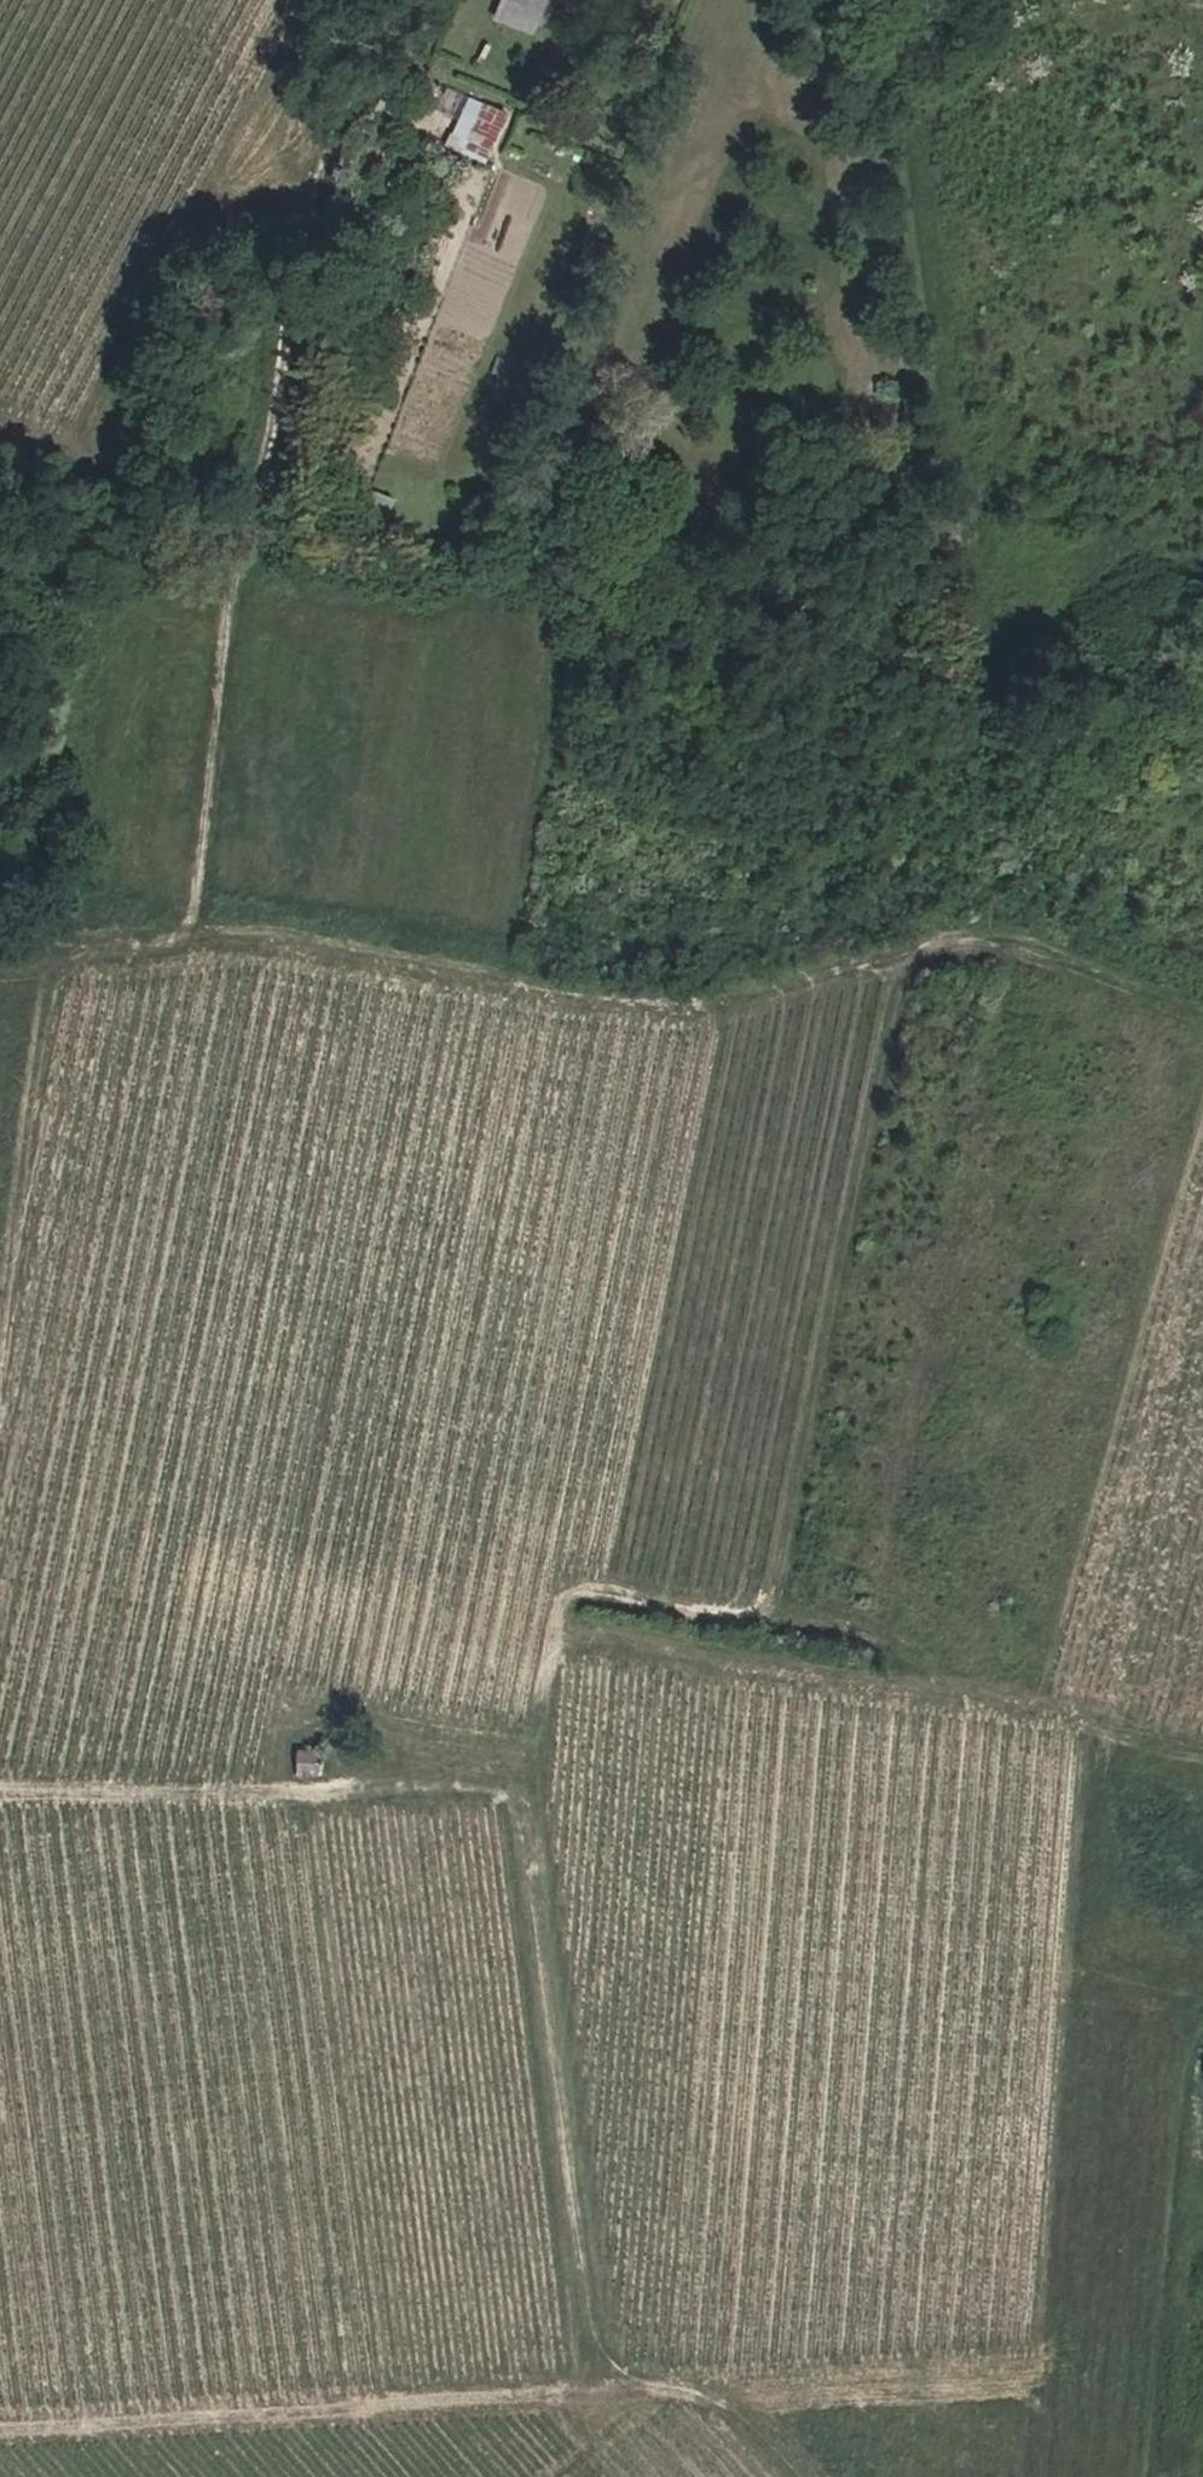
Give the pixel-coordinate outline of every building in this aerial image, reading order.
[(469,93),(443,141),(479,160),(505,112),(469,93)] [(321,1749),(294,1750),(293,1777),(323,1776),(321,1749)]
